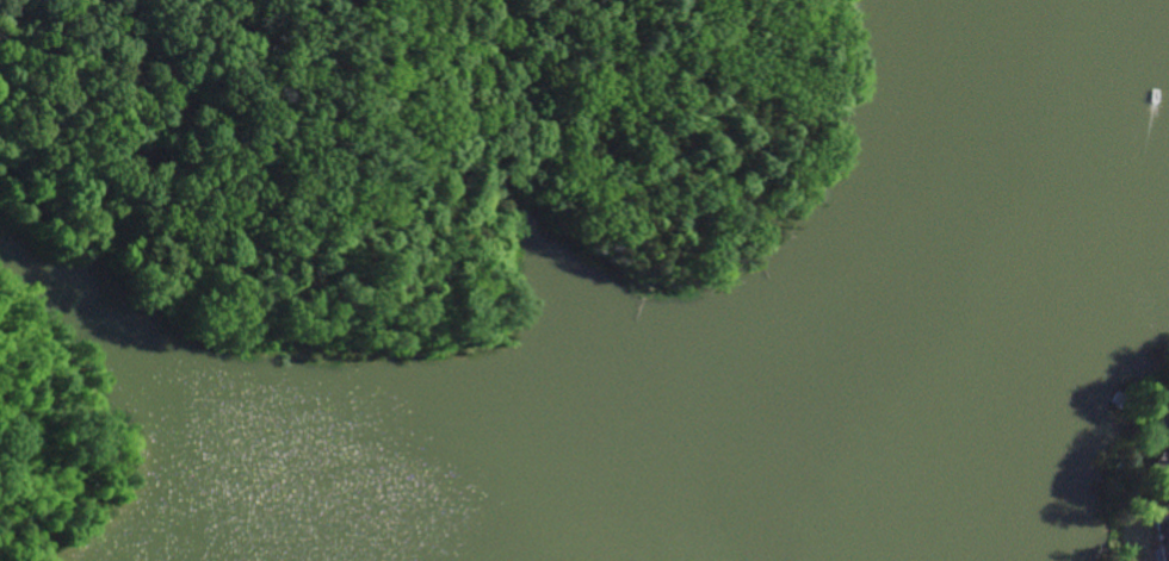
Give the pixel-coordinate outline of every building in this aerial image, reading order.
[(1151,518),(1156,560),(1168,560),(1168,515),(1151,518)]
